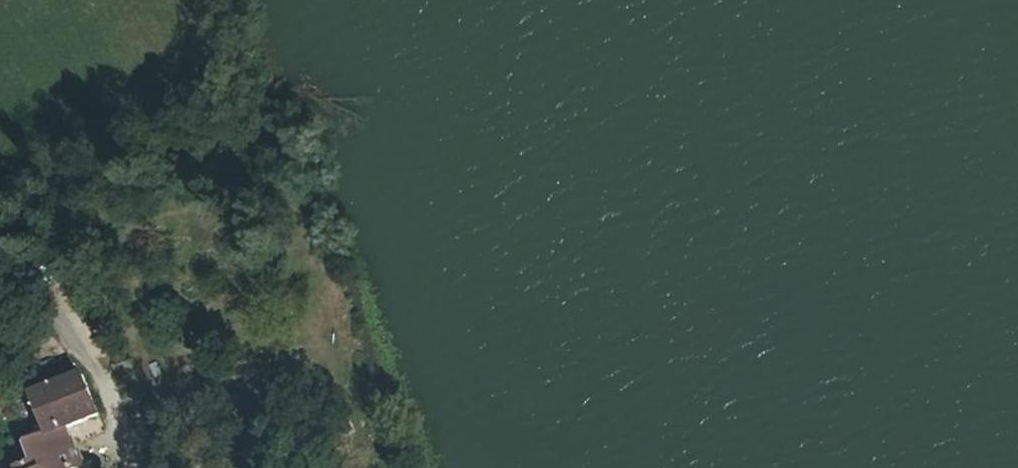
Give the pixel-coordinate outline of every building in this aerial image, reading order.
[(76,361),(53,371),(56,374),(25,388),(28,397),(32,395),(46,430),(24,441),(31,461),(16,466),(17,467),(72,467),(76,466),(65,443),(76,437),(72,427),(101,413),(88,375),(82,376),(76,361)]
